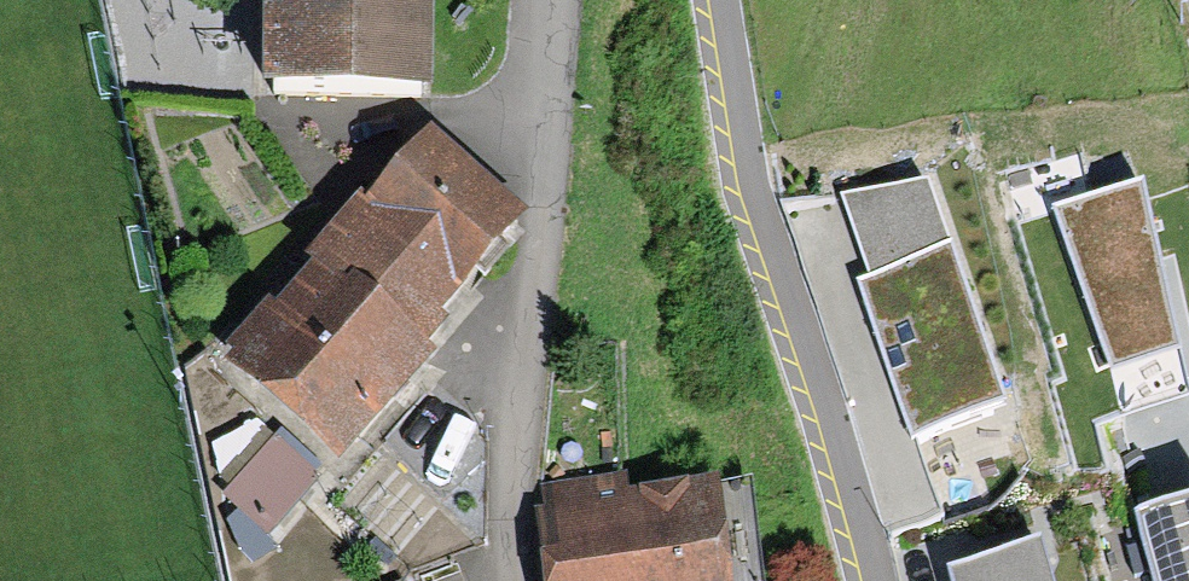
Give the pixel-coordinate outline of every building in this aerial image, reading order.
[(431,99),(433,0),(267,0),(265,95),(431,99)] [(183,45),(187,83),(238,78),(234,39),(183,45)] [(510,215),(419,138),(309,268),(401,345),(510,215)] [(1145,188),(1052,208),(1107,369),(1181,359),(1145,188)] [(1000,409),(946,258),(861,288),(915,439),(1000,409)] [(326,456),(412,359),(309,268),(223,366),(326,456)] [(235,553),(315,466),(249,409),(203,439),(235,553)] [(540,580),(710,580),(698,481),(530,502),(540,580)] [(1145,539),(1157,580),(1188,580),(1188,526),(1145,539)] [(1042,559),(963,580),(1048,580),(1042,559)]
